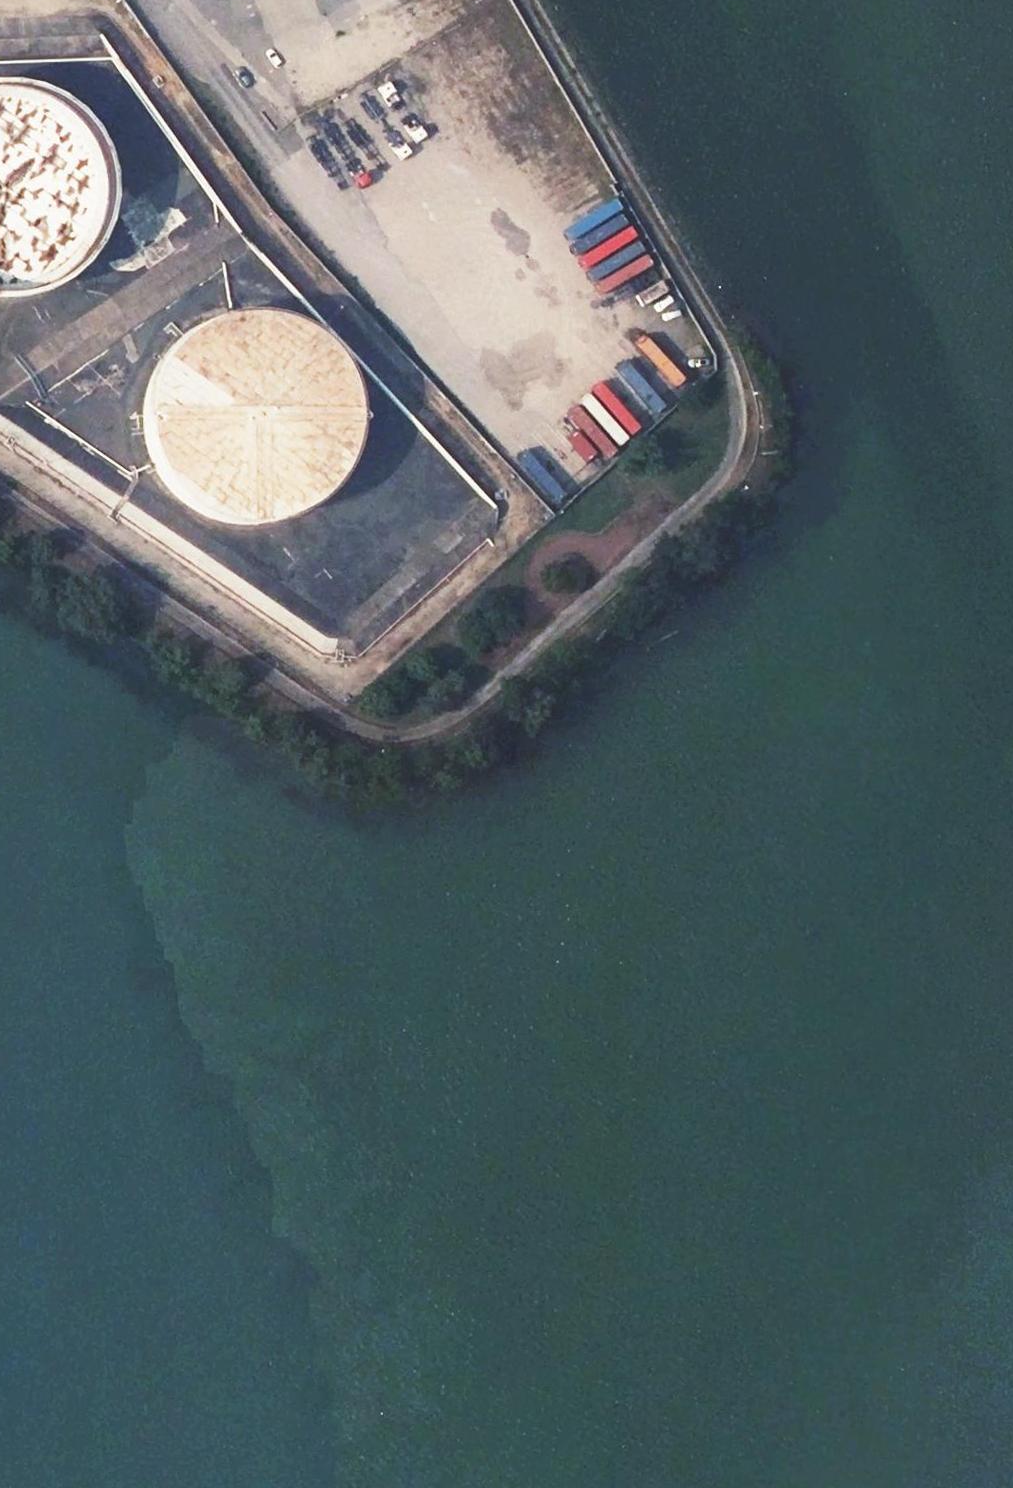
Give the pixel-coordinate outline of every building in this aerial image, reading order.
[(0,86),(0,295),(5,295),(31,291),(55,280),(76,263),(91,242),(101,217),(105,191),(102,165),(92,140),(77,119),(56,102),(32,91),(6,86),(0,86)] [(196,327),(169,350),(151,379),(144,413),(148,446),(162,477),(186,502),(216,517),(250,523),(283,517),(313,501),(337,476),(351,444),(354,409),(345,375),(326,345),(298,324),(264,314),(229,315),(196,327)]
